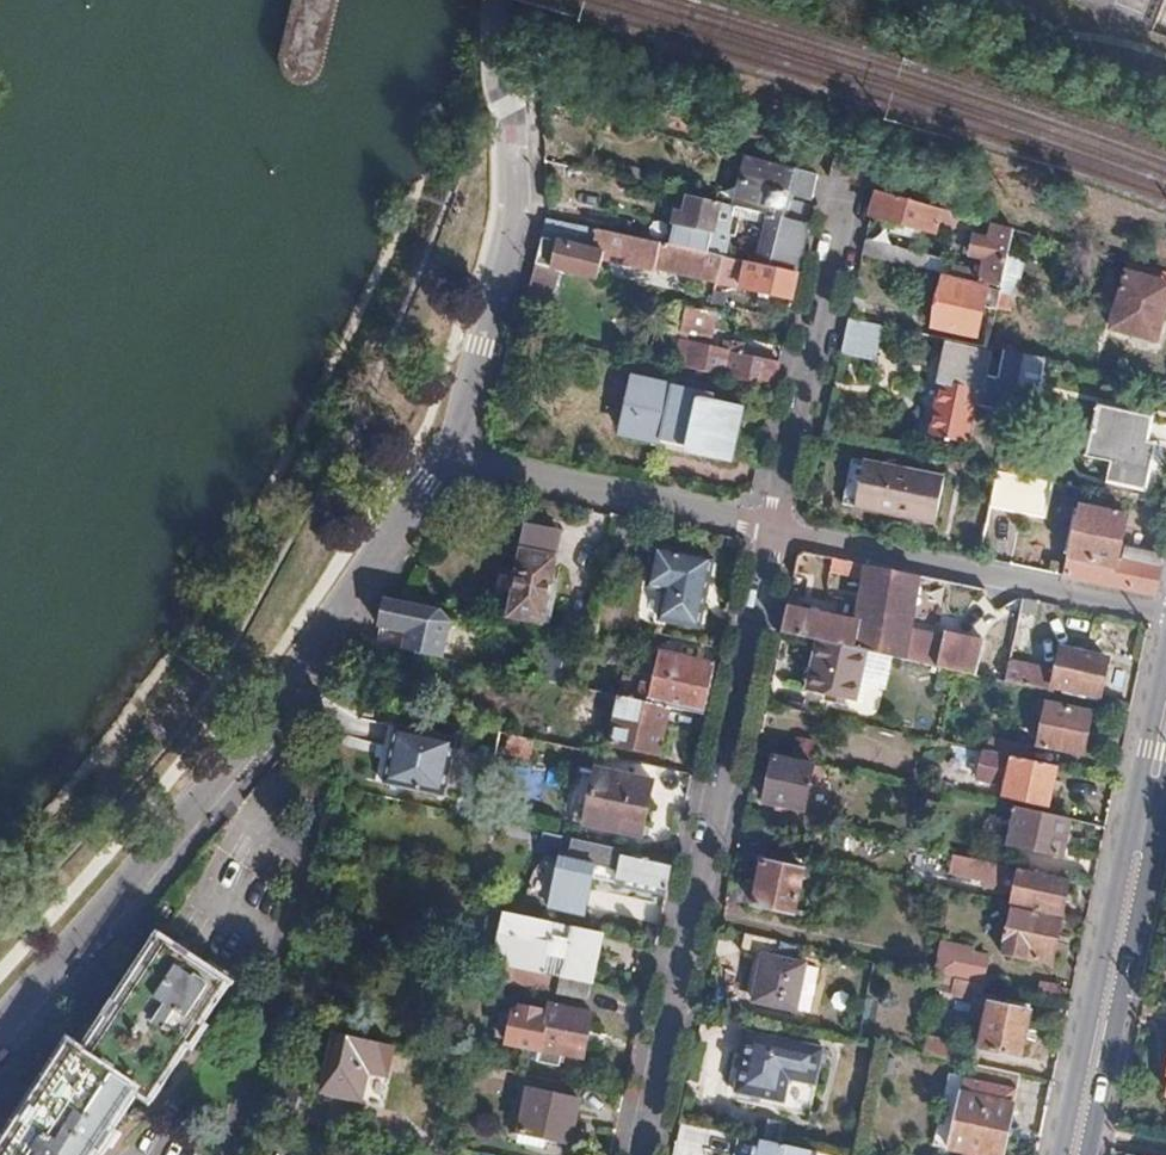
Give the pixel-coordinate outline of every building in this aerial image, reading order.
[(334,0),(293,0),(277,56),(277,60),(278,63),(280,68),(283,72),(286,75),(290,77),(296,78),(303,77),(308,74),(312,70),(315,67),(316,64),(334,0)] [(814,198),(819,176),(748,157),(736,206),(772,215),(785,218),(790,202),(791,193),(814,198)] [(939,215),(940,208),(874,190),(869,214),(933,233),(935,226),(943,227),(946,217),(939,215)] [(723,257),(736,206),(692,195),(688,214),(676,212),(673,225),(676,226),(671,244),(708,253),(712,233),(720,234),(715,255),(723,257)] [(809,223),(812,207),(790,202),(785,218),(809,223)] [(798,273),(809,223),(785,218),(772,215),(760,265),(798,273)] [(717,282),(723,257),(715,255),(708,253),(671,244),(548,218),(527,293),(545,298),(554,265),(598,274),(604,249),(656,260),(654,269),(717,282)] [(1000,286),(1013,227),(993,222),(989,239),(974,236),(970,255),(985,259),(980,282),(1000,286)] [(864,239),(884,244),(887,228),(867,224),(864,239)] [(861,252),(946,273),(947,259),(945,258),(884,244),(864,239),(861,252)] [(760,265),(723,257),(717,282),(792,298),(798,273),(760,265)] [(1124,272),(1110,329),(1156,341),(1165,304),(1165,292),(1143,286),(1145,278),(1124,272)] [(942,277),(932,326),(976,336),(987,288),(942,277)] [(698,327),(735,335),(738,319),(685,307),(681,331),(695,335),(698,327)] [(844,336),(840,353),(876,360),(883,325),(853,319),(850,337),(844,336)] [(679,339),(674,365),(724,376),(733,341),(723,338),(721,348),(679,339)] [(772,387),(778,362),(758,357),(741,353),(743,343),(733,341),(724,376),(772,387)] [(975,403),(1010,410),(1023,354),(1002,349),(998,373),(983,370),(986,350),(950,342),(940,396),(975,403)] [(778,362),(781,351),(760,347),(758,357),(778,362)] [(1031,413),(1043,357),(1023,354),(1010,410),(1031,413)] [(714,395),(638,379),(625,439),(651,445),(651,448),(714,461),(715,456),(733,461),(743,410),(713,402),(714,395)] [(968,440),(975,403),(940,396),(933,433),(968,440)] [(1150,417),(1094,405),(1084,457),(1109,462),(1106,481),(1144,489),(1154,443),(1145,442),(1150,417)] [(942,475),(862,459),(852,505),(932,522),(942,475)] [(1046,517),(1054,481),(997,470),(990,506),(1046,517)] [(1081,504),(1071,557),(1116,565),(1118,556),(1126,513),(1081,504)] [(526,525),(508,616),(540,622),(558,531),(526,525)] [(712,556),(654,543),(645,589),(662,592),(656,621),(698,629),(712,556)] [(1071,557),(1067,575),(1154,593),(1163,552),(1124,544),(1122,557),(1118,556),(1116,565),(1071,557)] [(787,604),(781,633),(829,642),(879,653),(905,659),(910,626),(919,576),(847,562),(845,575),(863,578),(856,619),(787,604)] [(404,650),(438,657),(446,620),(439,615),(439,608),(400,600),(384,597),(378,626),(408,632),(404,650)] [(1026,665),(1039,600),(1022,597),(1005,680),(1045,688),(1048,670),(1026,665)] [(905,659),(936,665),(944,632),(910,626),(905,659)] [(936,665),(954,670),(979,674),(985,640),(944,632),(936,665)] [(879,653),(829,642),(818,693),(868,703),(879,653)] [(1062,650),(1056,684),(1100,694),(1107,660),(1062,650)] [(704,714),(714,664),(659,653),(652,685),(623,679),(620,696),(650,703),(704,714)] [(650,703),(620,696),(610,746),(638,752),(650,703)] [(1053,703),(1043,700),(1042,706),(1048,708),(1041,745),(1084,753),(1092,712),(1053,703)] [(397,765),(390,763),(385,785),(448,799),(463,740),(397,727),(392,750),(400,751),(397,765)] [(530,755),(534,738),(512,734),(509,751),(530,755)] [(1049,804),(1057,765),(985,749),(979,780),(1008,785),(1007,796),(1049,804)] [(392,750),(390,763),(397,765),(400,751),(392,750)] [(814,765),(775,757),(766,801),(805,809),(814,765)] [(604,771),(593,825),(641,835),(653,781),(604,771)] [(1063,855),(1071,816),(1000,802),(998,814),(1015,817),(1010,845),(1063,855)] [(666,893),(673,859),(541,830),(538,843),(567,848),(564,857),(557,856),(546,905),(581,913),(590,877),(666,893)] [(951,872),(986,879),(990,860),(954,852),(951,872)] [(726,898),(795,913),(804,869),(762,860),(758,885),(730,879),(726,898)] [(1016,885),(1020,866),(990,860),(986,879),(1016,885)] [(1013,900),(1064,911),(1071,877),(1020,866),(1016,885),(1013,900)] [(1053,960),(1064,911),(1013,900),(1003,950),(1053,960)] [(507,934),(500,962),(513,966),(531,970),(561,975),(586,980),(590,962),(585,960),(586,953),(568,949),(572,925),(515,912),(511,935),(507,934)] [(656,942),(659,928),(649,928),(647,941),(656,942)] [(780,955),(784,941),(744,933),(741,954),(763,959),(755,999),(794,1007),(805,961),(780,955)] [(984,982),(993,984),(995,976),(987,974),(990,954),(962,948),(964,940),(946,937),(938,973),(958,977),(984,982)] [(1,1154),(88,1154),(135,1086),(148,1095),(225,979),(165,940),(87,1053),(75,1046),(1,1154)] [(500,962),(490,960),(488,968),(485,979),(509,985),(510,979),(513,966),(500,962)] [(513,966),(510,979),(528,983),(531,970),(513,966)] [(561,975),(531,970),(528,983),(557,989),(561,975)] [(585,999),(590,982),(586,980),(561,975),(557,989),(556,993),(585,999)] [(983,995),(984,982),(958,977),(954,994),(977,999),(978,994),(983,995)] [(1045,995),(1071,1000),(1073,985),(1064,983),(1047,979),(1045,995)] [(1031,1008),(990,999),(981,1046),(1022,1054),(1031,1008)] [(592,1013),(549,1005),(537,1060),(560,1065),(562,1053),(584,1058),(592,1013)] [(820,1047),(745,1031),(733,1091),(781,1101),(786,1079),(812,1084),(820,1047)] [(393,1043),(338,1032),(326,1087),(382,1100),(393,1043)] [(929,1034),(926,1052),(964,1060),(967,1042),(929,1034)] [(1021,1072),(968,1060),(965,1075),(950,1147),(961,1148),(960,1154),(1002,1154),(1021,1072)] [(934,1143),(950,1147),(965,1075),(948,1073),(934,1143)] [(520,1131),(546,1137),(569,1141),(578,1098),(528,1087),(518,1130),(520,1131)] [(544,1149),(546,1137),(520,1131),(517,1143),(544,1149)] [(724,1131),(718,1154),(783,1154),(785,1143),(724,1131)]
